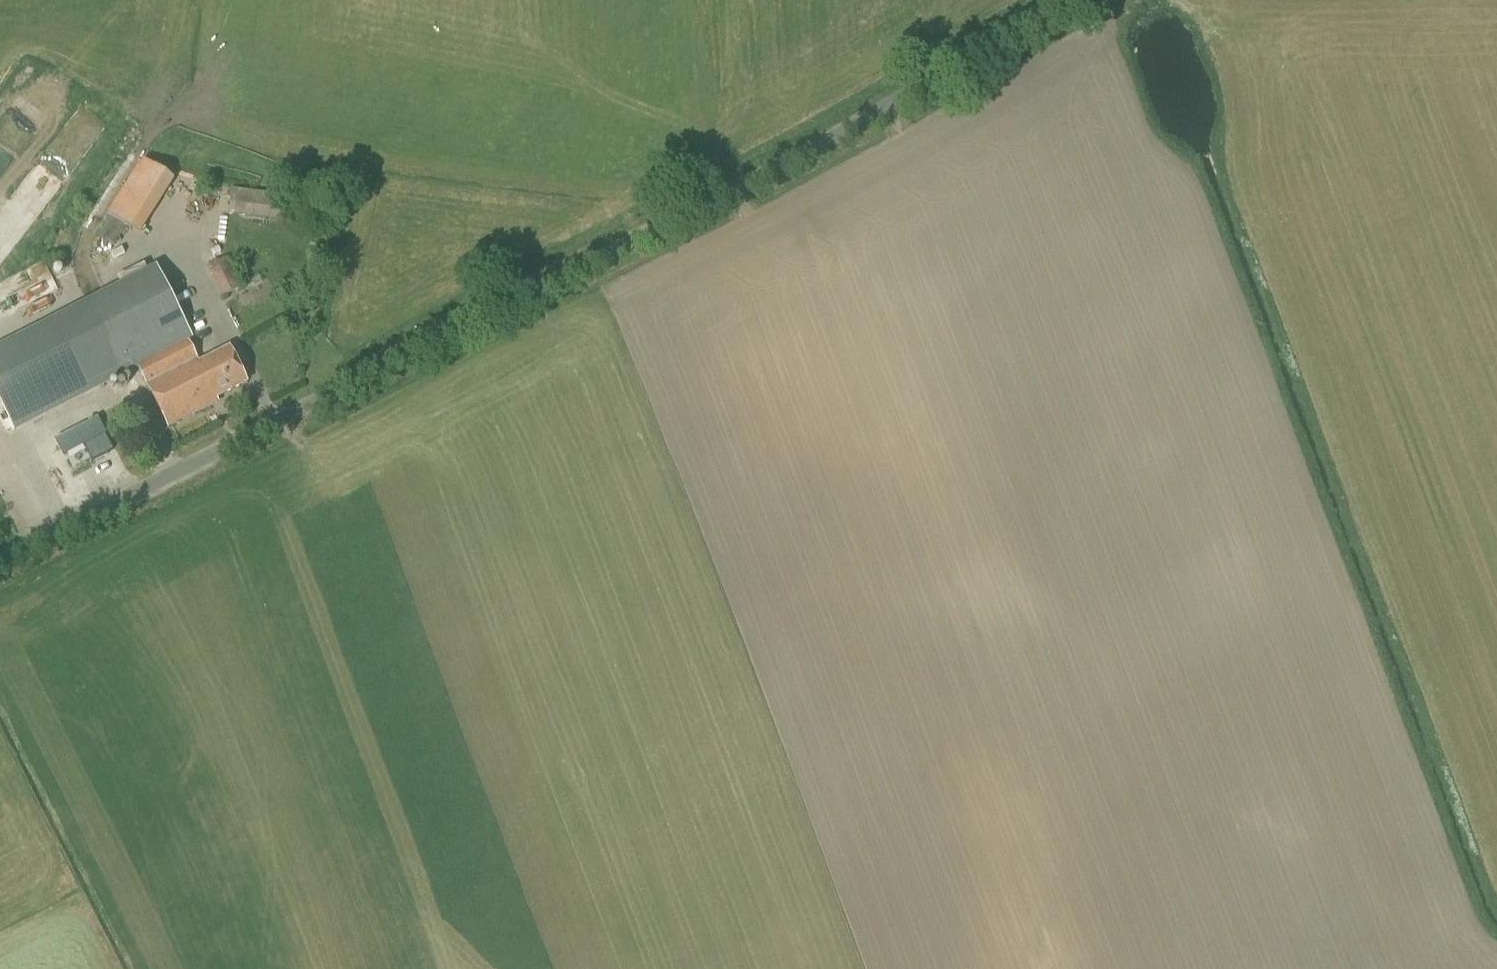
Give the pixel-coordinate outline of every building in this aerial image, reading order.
[(169,141),(165,148),(182,158),(186,151),(169,141)] [(108,214),(127,226),(140,234),(175,180),(143,160),(108,214)] [(231,195),(229,213),(284,220),(287,202),(231,195)] [(310,203),(308,213),(321,214),(322,204),(310,203)] [(127,226),(108,214),(95,234),(114,246),(127,226)] [(207,267),(223,298),(241,288),(226,258),(207,267)] [(139,367),(188,340),(192,339),(158,271),(0,349),(0,407),(11,430),(129,371),(139,367)] [(188,340),(139,367),(169,428),(196,415),(184,392),(208,381),(200,364),(188,340)] [(231,349),(200,364),(208,381),(184,392),(196,415),(219,403),(217,399),(248,383),(231,349)] [(98,490),(131,475),(112,433),(95,441),(105,461),(88,469),(98,490)]
